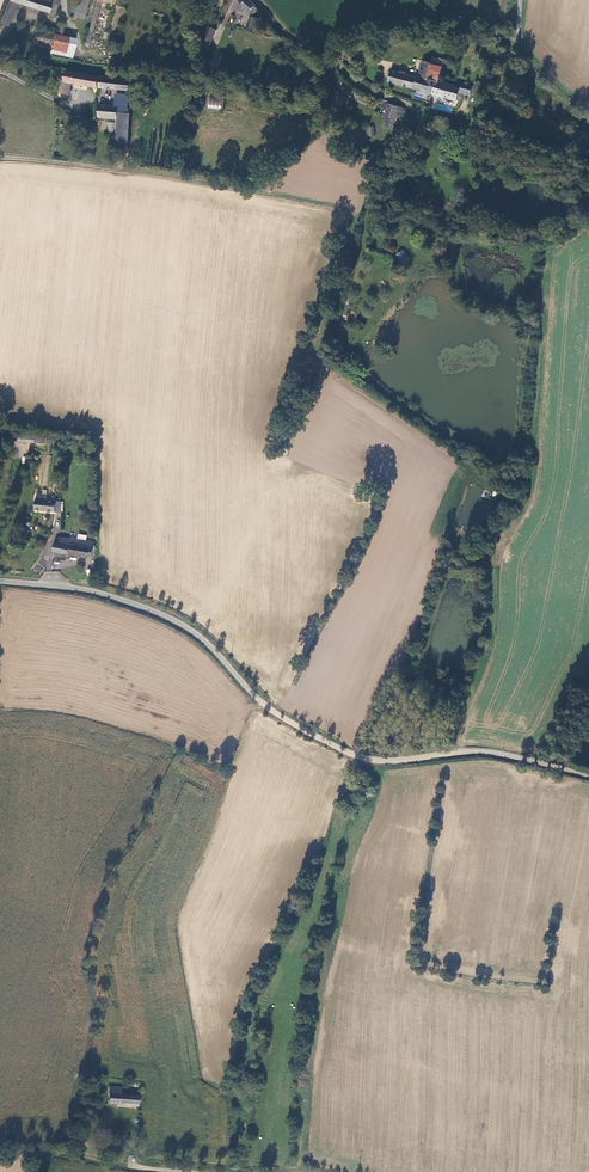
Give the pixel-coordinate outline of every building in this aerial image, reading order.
[(14,7),(16,3),(57,14),(59,5),(45,1),(46,0),(11,0),(10,1),(9,2),(7,5),(14,7)] [(87,20),(91,0),(80,0),(76,17),(87,20)] [(86,45),(91,46),(104,0),(99,0),(86,45)] [(248,0),(241,0),(243,2),(242,4),(253,14),(258,8),(248,0)] [(14,7),(7,5),(3,14),(2,20),(1,25),(8,27),(11,15),(14,7)] [(257,19),(251,17),(248,27),(254,29),(257,19)] [(210,27),(204,39),(212,43),(218,30),(210,27)] [(50,49),(53,34),(38,31),(35,46),(50,49)] [(50,49),(49,53),(72,58),(76,39),(53,34),(50,49)] [(406,74),(392,70),(388,84),(457,102),(461,90),(454,88),(455,87),(438,82),(442,67),(432,64),(430,64),(430,67),(422,64),(418,77),(406,74)] [(65,83),(62,83),(60,96),(71,97),(72,84),(133,92),(133,89),(136,89),(138,88),(138,85),(137,82),(135,80),(102,77),(67,71),(65,83)] [(485,85),(479,81),(473,93),(480,96),(485,85)] [(117,105),(99,105),(99,118),(118,119),(117,147),(130,148),(131,114),(131,96),(117,95),(117,105)] [(223,110),(223,98),(208,97),(207,109),(223,110)] [(383,127),(392,129),(396,115),(404,117),(405,114),(405,112),(403,110),(401,109),(393,107),(394,104),(390,103),(389,106),(381,103),(380,107),(388,110),(383,127)] [(579,144),(574,147),(580,155),(585,152),(579,144)] [(405,179),(406,175),(402,174),(399,190),(414,193),(415,188),(408,187),(409,180),(405,179)] [(403,249),(395,253),(402,265),(410,260),(403,249)] [(26,431),(25,442),(44,443),(44,432),(26,431)] [(61,512),(62,501),(36,498),(35,509),(61,512)] [(55,551),(93,558),(95,548),(87,547),(88,541),(73,538),(73,540),(62,538),(61,544),(57,543),(55,551)] [(108,1087),(108,1104),(137,1105),(138,1096),(120,1095),(120,1087),(108,1087)]
